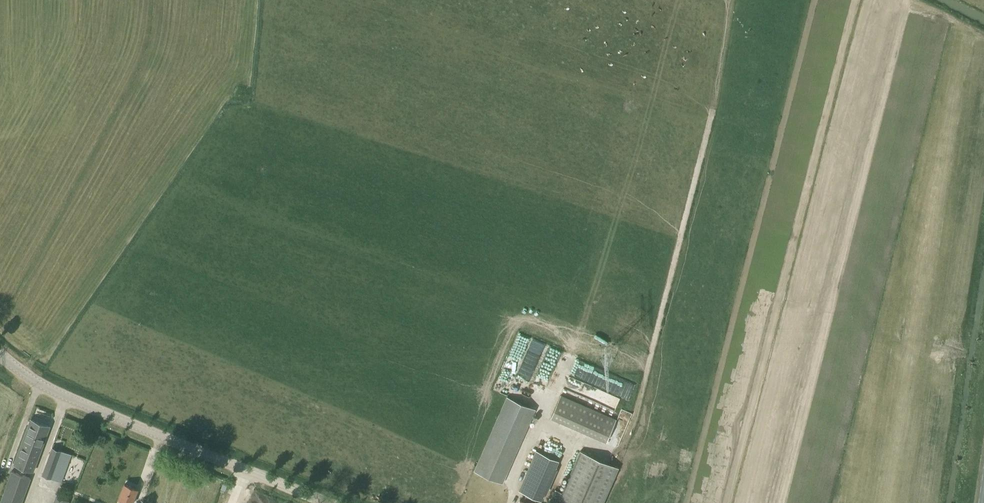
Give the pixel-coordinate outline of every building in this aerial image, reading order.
[(534,385),(547,389),(562,349),(549,344),(534,385)] [(551,417),(607,442),(617,420),(561,395),(551,417)] [(503,483),(536,409),(508,397),(474,471),(503,483)] [(14,464),(33,471),(50,426),(31,418),(14,464)] [(42,475),(61,481),(71,454),(52,447),(42,475)] [(520,499),(519,502),(534,502),(537,498),(541,500),(559,461),(536,451),(519,490),(526,493),(523,501),(520,499)] [(581,451),(557,502),(603,502),(619,468),(581,451)] [(11,470),(0,502),(22,502),(31,478),(11,470)] [(118,500),(124,502),(132,502),(138,489),(124,484),(118,500)]
